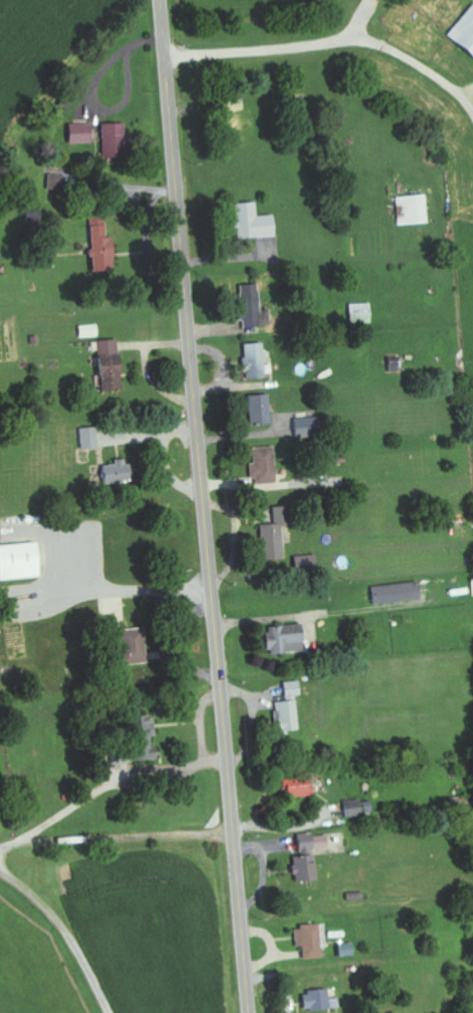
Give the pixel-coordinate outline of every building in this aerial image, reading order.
[(121,124),(99,125),(100,159),(122,158),(121,124)] [(88,144),(88,125),(66,125),(66,144),(88,144)] [(397,224),(425,223),(424,195),(396,196),(397,224)] [(254,202),(234,203),(236,238),(273,236),(272,215),(255,216),(254,202)] [(112,270),(111,237),(105,237),(103,211),(89,212),(91,271),(112,270)] [(369,303),(349,304),(349,323),(370,323),(369,303)] [(80,338),(98,337),(98,325),(80,325),(80,338)] [(96,341),(101,391),(122,389),(117,339),(96,341)] [(264,373),(262,343),(244,344),(246,374),(264,373)] [(250,425),(270,424),(269,394),(249,395),(250,425)] [(78,428),(79,449),(96,448),(95,427),(78,428)] [(273,447),(251,448),(252,484),(274,483),(273,447)] [(102,484),(127,482),(126,459),(111,460),(111,465),(101,465),(102,484)] [(258,525),(260,560),(283,559),(280,511),(270,512),(271,524),(258,525)] [(37,578),(35,543),(0,545),(0,580),(37,578)] [(419,599),(417,582),(372,587),(373,604),(419,599)] [(263,654),(302,652),(300,625),(261,627),(263,654)] [(116,630),(120,665),(144,663),(141,628),(116,630)] [(297,730),(295,696),(299,695),(299,681),(282,682),(283,701),(274,702),(276,732),(297,730)] [(135,760),(156,759),(155,745),(153,745),(151,716),(126,717),(127,726),(133,726),(135,760)] [(307,797),(306,776),(290,777),(291,786),(285,786),(285,798),(307,797)] [(371,801),(344,801),(345,817),(372,817),(371,801)] [(297,836),(297,851),(328,850),(327,834),(297,836)] [(291,856),(292,882),(314,881),(313,856),(291,856)] [(324,925),(294,926),(295,946),(301,946),(301,959),(320,958),(319,948),(324,948),(324,925)] [(337,956),(352,956),(351,944),(336,944),(337,956)] [(338,1008),(337,998),(328,999),(327,990),(300,993),(303,1012),(338,1008)]
